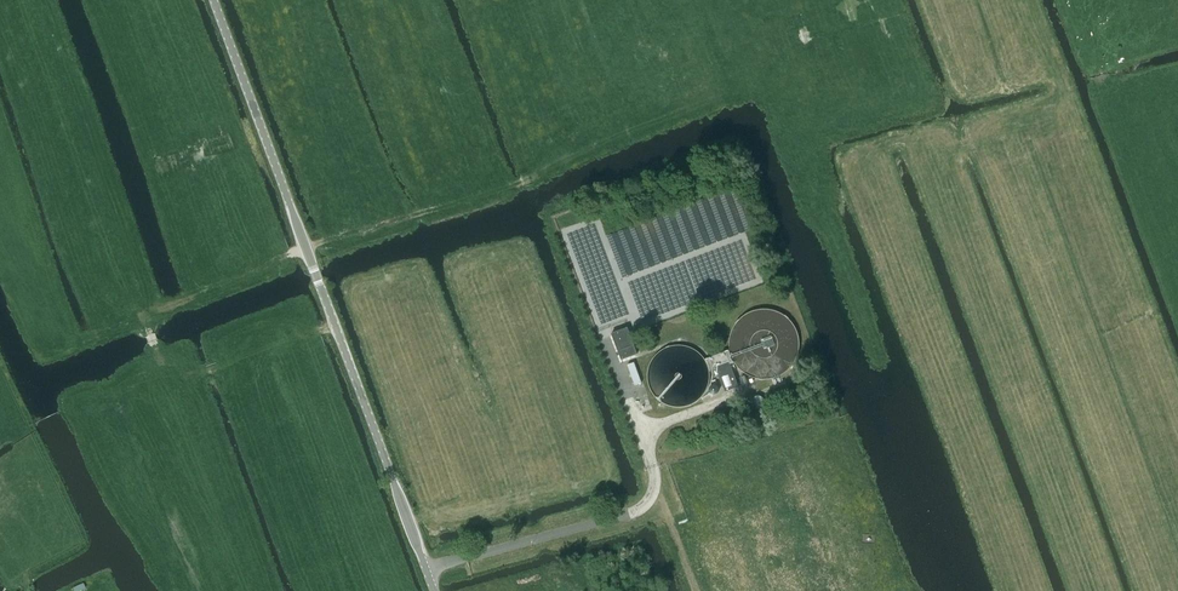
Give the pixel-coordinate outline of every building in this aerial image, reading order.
[(621,360),(637,354),(627,328),(611,334),(621,360)] [(82,582),(72,587),(74,590),(75,590),(84,587),(82,582)]
